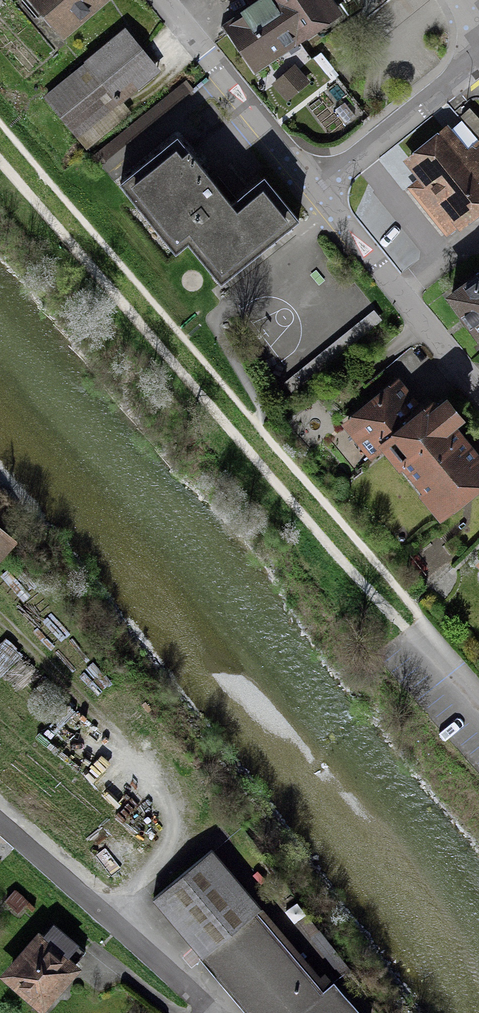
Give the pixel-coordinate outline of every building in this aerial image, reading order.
[(61,37),(104,0),(28,0),(61,37)] [(314,21),(323,33),(363,4),(360,0),(258,0),(235,16),(221,26),(250,66),(314,21)] [(124,33),(47,98),(77,134),(154,69),(124,33)] [(295,67),(271,86),(287,105),(310,86),(295,67)] [(193,102),(176,81),(82,157),(99,178),(193,102)] [(466,112),(478,126),(478,117),(471,108),(466,112)] [(466,112),(461,116),(478,135),(478,126),(466,112)] [(400,163),(414,180),(401,191),(444,245),(478,217),(478,140),(478,139),(466,149),(448,126),(400,163)] [(180,138),(120,185),(176,256),(192,244),(223,283),(301,222),(266,179),(233,205),(180,138)] [(448,293),(478,333),(478,269),(448,293)] [(464,428),(475,419),(452,391),(426,411),(400,379),(344,425),(370,457),(386,444),(444,516),(478,488),(478,447),(464,428)] [(13,540),(0,529),(0,555),(13,540)] [(342,989),(330,997),(219,862),(156,909),(247,1012),(363,1012),(342,989)] [(320,929),(310,937),(341,978),(351,970),(320,929)] [(75,967),(37,934),(1,975),(39,1008),(75,967)]
